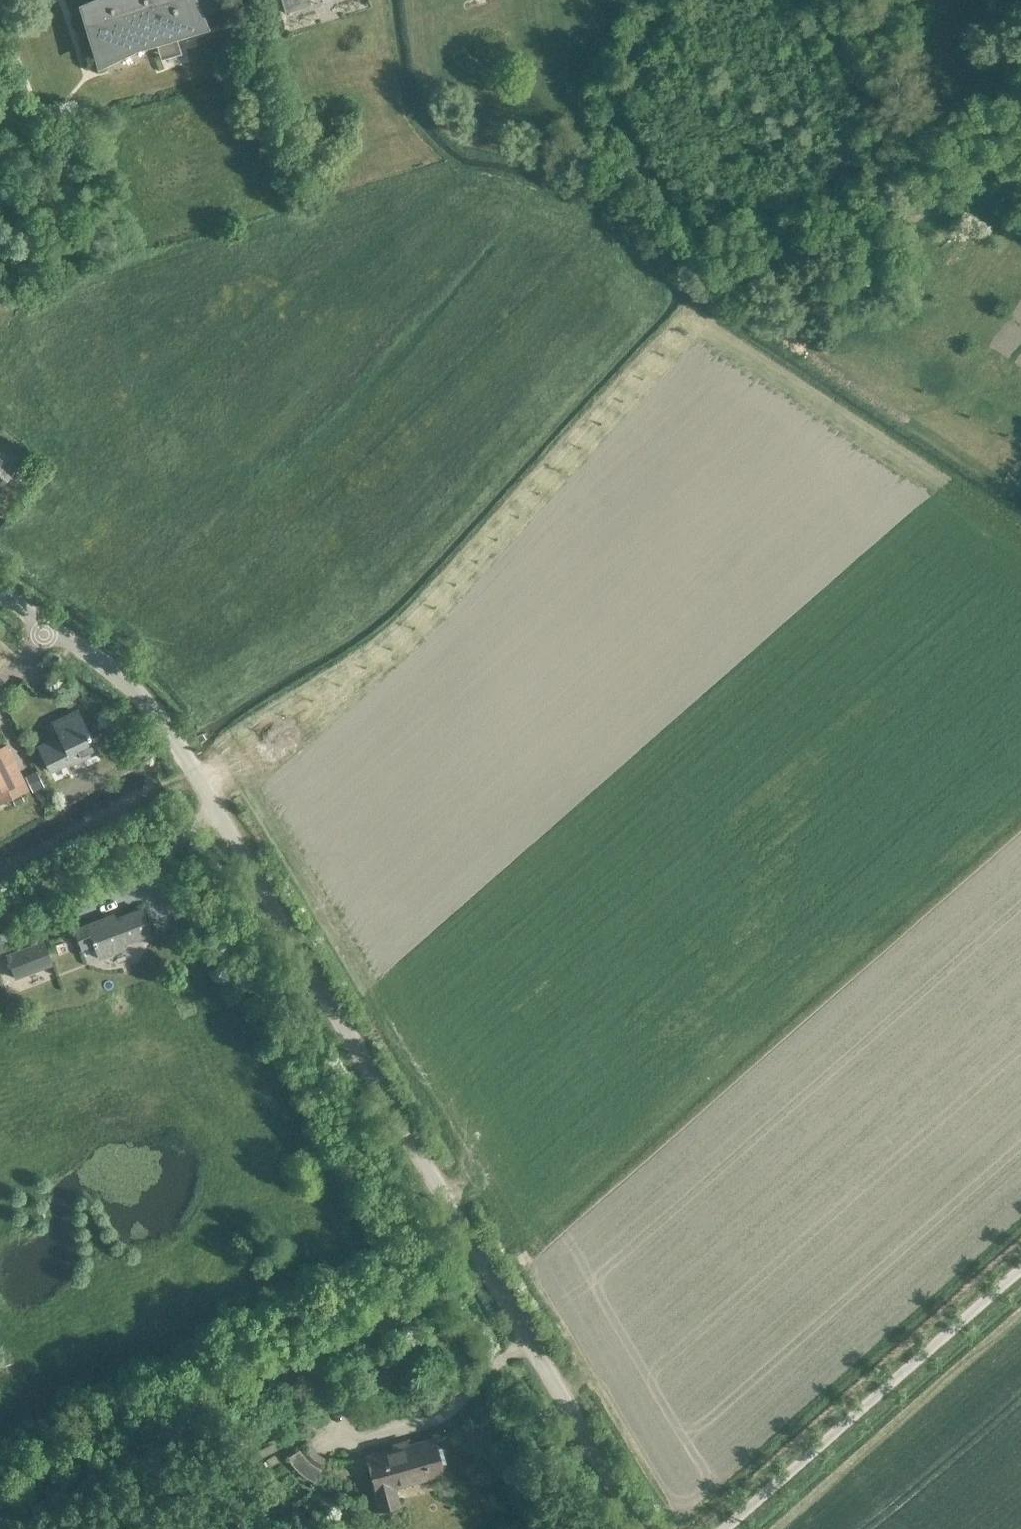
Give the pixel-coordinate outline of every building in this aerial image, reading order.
[(222,6),(219,0),(195,0),(191,2),(190,0),(101,0),(86,7),(101,60),(136,41),(152,35),(153,36),(201,22),(198,16),(222,6)] [(286,14),(309,6),(307,0),(281,0),(286,14)] [(15,464),(0,452),(0,484),(15,464)] [(63,695),(71,703),(79,695),(71,687),(63,695)] [(49,771),(94,750),(76,711),(53,722),(60,737),(37,748),(49,771)] [(25,789),(4,746),(0,747),(0,788),(2,787),(8,798),(25,789)] [(111,949),(151,934),(142,909),(107,923),(106,919),(73,931),(80,950),(93,945),(98,959),(112,954),(111,949)] [(52,965),(43,942),(6,956),(14,979),(52,965)] [(393,1487),(443,1474),(434,1439),(364,1457),(379,1512),(398,1507),(393,1487)] [(315,1482),(321,1468),(317,1466),(311,1462),(305,1457),(300,1450),(287,1457),(292,1463),(298,1471),(305,1476),(315,1482)]
